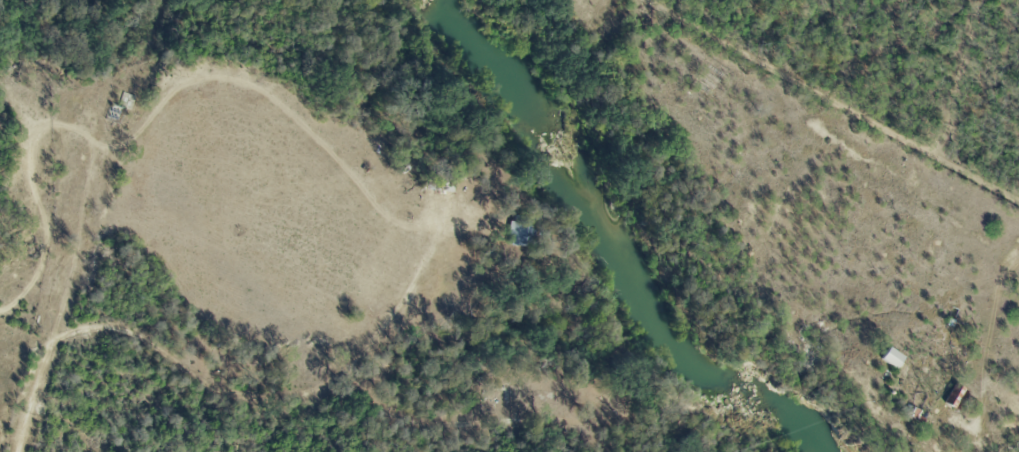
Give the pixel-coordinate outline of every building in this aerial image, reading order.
[(528,245),(527,216),(508,217),(509,246),(528,245)] [(897,368),(904,356),(888,347),(881,360),(897,368)] [(968,390),(952,383),(944,403),(959,410),(968,390)]
